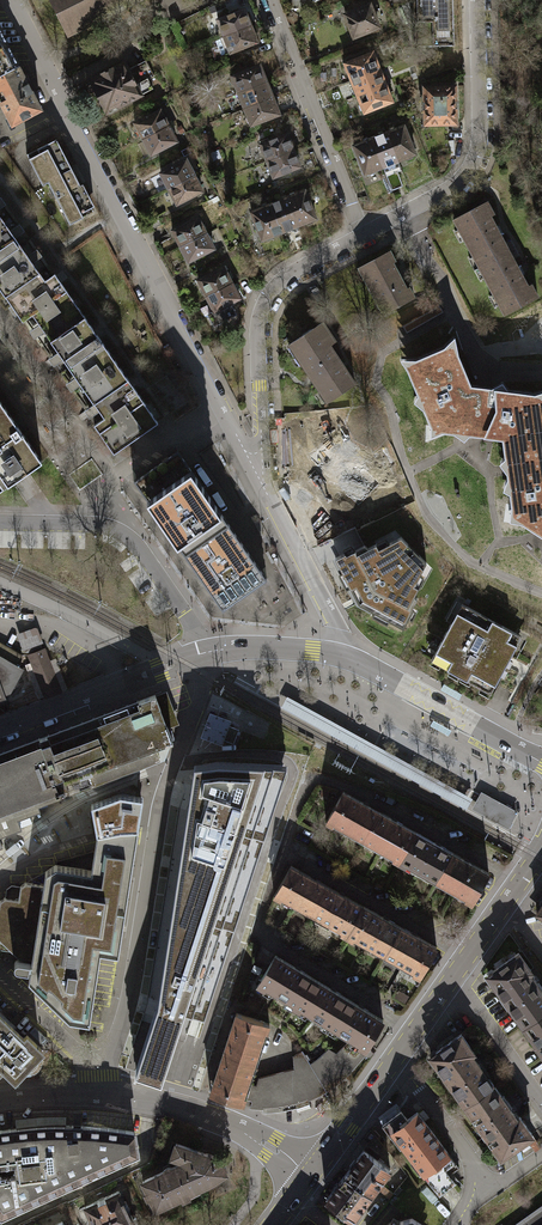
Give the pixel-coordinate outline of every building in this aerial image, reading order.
[(135,0),(52,0),(68,33),(135,0)] [(417,13),(418,47),(454,46),(453,0),(416,0),(417,13)] [(370,5),(345,15),(354,37),(379,28),(370,5)] [(217,20),(224,36),(251,26),(244,10),(217,20)] [(257,42),(251,26),(224,36),(224,37),(216,41),(222,56),(230,52),(231,53),(257,42)] [(19,66),(0,30),(0,76),(19,66)] [(349,74),(351,80),(379,69),(373,52),(345,64),(345,65),(343,68),(345,73),(349,74)] [(146,60),(128,69),(136,84),(148,78),(148,79),(154,76),(146,60)] [(90,82),(88,83),(87,87),(91,94),(95,95),(97,94),(107,113),(142,95),(153,89),(148,79),(148,78),(136,84),(128,69),(124,61),(100,74),(101,74),(89,80),(90,82)] [(231,75),(232,77),(231,80),(232,85),(236,86),(238,93),(267,82),(260,64),(231,75)] [(19,66),(0,76),(0,102),(12,125),(42,110),(19,66)] [(351,80),(358,96),(386,85),(379,69),(351,80)] [(238,93),(245,109),(273,98),(267,82),(238,93)] [(392,102),(386,85),(358,96),(360,102),(359,106),(360,110),(364,112),(364,113),(392,102)] [(455,87),(425,88),(425,124),(426,124),(446,123),(456,123),(455,87)] [(245,109),(247,115),(246,118),(248,123),(251,125),(251,126),(279,115),(273,98),(245,109)] [(135,123),(143,139),(168,126),(160,110),(135,123)] [(177,142),(168,126),(143,139),(151,155),(177,142)] [(398,161),(404,159),(408,160),(413,158),(414,154),(415,154),(404,126),(387,133),(398,161)] [(383,167),(398,161),(387,133),(371,139),(383,167)] [(267,161),(294,150),(287,134),(261,144),(267,161)] [(40,153),(29,159),(43,185),(48,182),(70,224),(84,217),(81,213),(95,206),(83,184),(80,185),(56,139),(37,149),(40,153)] [(365,174),(366,174),(369,175),(374,173),(375,170),(383,167),(371,139),(354,146),(365,174)] [(300,167),(294,150),(267,161),(274,177),(300,167)] [(161,173),(169,189),(194,176),(186,160),(161,173)] [(202,191),(194,176),(169,189),(177,204),(202,191)] [(298,226),(304,223),(308,225),(313,223),(315,219),(316,218),(305,190),(287,198),(298,226)] [(1,213),(10,206),(0,193),(0,212),(1,213)] [(282,232),(298,226),(287,198),(271,204),(282,232)] [(479,267),(508,251),(489,216),(494,214),(487,201),(454,219),(479,267)] [(262,240),(264,239),(268,241),(273,239),(274,235),(282,232),(271,204),(251,212),(262,240)] [(51,341),(85,317),(55,273),(45,280),(0,215),(0,289),(23,322),(32,315),(51,341)] [(172,230),(180,246),(206,233),(197,217),(172,230)] [(214,248),(206,233),(180,246),(188,262),(214,248)] [(395,261),(389,251),(359,267),(384,313),(414,297),(408,288),(406,289),(392,263),(395,261)] [(508,251),(479,267),(505,315),(538,297),(531,284),(527,286),(508,251)] [(198,280),(206,295),(231,282),(223,267),(198,280)] [(232,282),(231,282),(206,295),(206,296),(214,311),(208,314),(214,325),(236,314),(230,303),(240,298),(236,290),(240,289),(237,283),(233,285),(232,282)] [(295,323),(310,317),(305,302),(289,308),(295,323)] [(158,422),(85,317),(51,341),(104,417),(94,424),(114,453),(133,439),(158,422)] [(328,401),(355,383),(329,344),(335,341),(322,322),(290,344),(328,401)] [(464,431),(475,432),(480,387),(470,386),(456,352),(453,354),(449,346),(411,362),(414,370),(411,371),(432,422),(443,423),(442,428),(456,430),(456,425),(464,426),(464,431)] [(541,450),(541,409),(540,395),(480,387),(475,432),(486,433),(486,429),(494,430),(494,434),(509,436),(510,443),(506,444),(507,455),(541,450)] [(42,461),(0,401),(0,490),(12,482),(20,477),(28,471),(42,461)] [(302,463),(314,495),(347,509),(378,493),(380,469),(355,456),(343,433),(318,434),(302,463)] [(541,529),(541,450),(507,455),(509,465),(513,464),(514,473),(510,474),(515,513),(520,512),(521,517),(541,530),(541,529)] [(267,578),(178,451),(134,481),(223,609),(267,578)] [(333,539),(338,551),(362,542),(357,529),(333,539)] [(408,544),(401,537),(389,543),(390,545),(380,550),(376,544),(368,548),(365,545),(354,550),(356,553),(348,558),(345,553),(335,558),(343,573),(346,572),(353,585),(350,587),(359,603),(375,612),(377,610),(390,617),(389,620),(404,628),(409,618),(404,615),(409,607),(412,609),(417,599),(414,596),(419,587),(412,583),(418,573),(420,575),(426,562),(419,555),(415,559),(405,548),(408,544)] [(462,603),(431,659),(491,692),(501,674),(504,676),(508,669),(504,667),(506,665),(509,666),(513,660),(510,658),(522,636),(462,603)] [(37,627),(17,634),(24,651),(43,643),(37,627)] [(0,642),(0,700),(4,698),(6,698),(22,668),(15,664),(21,654),(0,642)] [(44,648),(29,654),(33,665),(38,679),(46,698),(61,692),(53,673),(44,648)] [(156,697),(165,694),(172,712),(163,715),(168,728),(179,724),(167,691),(156,695),(156,697)] [(48,735),(40,738),(60,792),(69,789),(69,790),(159,756),(156,746),(172,740),(168,728),(163,715),(172,712),(165,694),(156,697),(156,695),(155,694),(138,701),(138,700),(48,734),(48,735)] [(228,725),(229,726),(231,720),(210,712),(200,737),(222,745),(224,740),(222,739),(228,725)] [(222,739),(224,740),(233,743),(239,729),(229,726),(228,725),(222,739)] [(21,829),(18,820),(40,812),(37,802),(61,793),(60,792),(40,738),(0,753),(0,837),(21,829)] [(158,1001),(135,1071),(161,1080),(184,1012),(205,1019),(288,765),(218,761),(194,764),(158,1001)] [(334,823),(364,840),(380,812),(343,791),(326,822),(333,826),(334,823)] [(136,795),(120,793),(91,804),(97,833),(120,828),(138,827),(142,804),(143,796),(136,795)] [(482,794),(476,805),(510,823),(516,811),(509,807),(509,808),(482,794)] [(476,805),(474,809),(507,827),(510,823),(476,805)] [(399,863),(416,832),(380,812),(364,840),(394,856),(393,859),(399,863)] [(18,959),(16,960),(14,962),(14,965),(15,967),(17,968),(28,970),(29,966),(30,966),(28,979),(69,1018),(90,1022),(101,951),(118,954),(137,834),(138,827),(120,828),(97,833),(96,840),(92,869),(56,864),(45,871),(43,885),(26,882),(21,886),(18,899),(5,897),(0,901),(0,940),(12,951),(17,956),(31,958),(31,961),(18,959)] [(437,880),(452,852),(416,832),(399,863),(405,866),(406,863),(437,880)] [(452,852),(437,880),(466,897),(465,900),(472,903),(489,873),(452,852)] [(282,897),(312,914),(328,886),(291,865),(274,896),(280,899),(282,897)] [(18,899),(21,886),(11,884),(7,888),(5,897),(18,899)] [(341,933),(347,937),(364,906),(328,886),(312,914),(342,930),(341,933)] [(364,906),(347,937),(352,940),(354,937),(384,954),(400,926),(364,906)] [(400,926),(384,954),(414,971),(413,974),(419,977),(437,947),(400,926)] [(12,951),(0,940),(0,949),(12,951)] [(523,1024),(541,1011),(541,991),(529,972),(532,970),(519,953),(488,974),(523,1024)] [(295,1004),(312,977),(276,955),(258,985),(264,989),(266,986),(295,1004)] [(312,977),(295,1004),(293,1007),(299,1010),(301,1008),(331,1026),(347,998),(312,977)] [(347,998),(331,1026),(352,1038),(366,1047),(367,1046),(383,1020),(347,998)] [(523,1024),(523,1025),(541,1052),(541,1011),(523,1024)] [(236,1013),(223,1053),(254,1063),(264,1030),(267,1031),(270,1024),(236,1013)] [(3,1063),(15,1074),(20,1068),(35,1053),(40,1048),(27,1035),(24,1038),(0,1014),(0,1066),(3,1063)] [(461,1033),(430,1055),(466,1106),(494,1086),(472,1053),(474,1051),(461,1033)] [(311,1064),(326,1090),(334,1085),(340,1080),(349,1071),(358,1061),(369,1048),(367,1046),(366,1047),(352,1038),(336,1054),(328,1049),(322,1056),(311,1064)] [(319,1094),(326,1090),(311,1064),(303,1051),(295,1055),(296,1068),(259,1077),(250,1106),(258,1107),(266,1107),(275,1107),(284,1106),(293,1104),(303,1101),(312,1097),(319,1094)] [(43,1061),(35,1053),(20,1068),(28,1076),(43,1061)] [(243,1095),(254,1063),(223,1053),(210,1093),(243,1104),(246,1096),(243,1095)] [(494,1086),(466,1106),(502,1156),(532,1134),(520,1116),(517,1118),(494,1086)] [(393,1130),(408,1119),(401,1110),(382,1124),(390,1133),(393,1130)] [(459,1168),(417,1112),(408,1119),(393,1130),(424,1171),(422,1172),(440,1194),(455,1183),(449,1175),(459,1168)] [(27,1127),(32,1175),(40,1195),(137,1151),(134,1131),(113,1128),(97,1127),(85,1126),(74,1125),(62,1125),(50,1125),(40,1126),(27,1127)] [(2,1213),(40,1195),(32,1175),(27,1127),(15,1128),(7,1129),(0,1130),(0,1211),(2,1213)] [(182,1160),(181,1163),(188,1177),(181,1180),(188,1193),(197,1189),(207,1183),(216,1178),(225,1172),(223,1169),(226,1167),(221,1160),(218,1162),(214,1156),(176,1143),(172,1157),(182,1160)] [(345,1174),(371,1194),(390,1169),(374,1156),(376,1153),(371,1148),(368,1152),(364,1149),(345,1174)] [(181,1163),(172,1167),(170,1167),(168,1167),(167,1167),(166,1168),(164,1170),(163,1171),(143,1181),(148,1191),(145,1193),(148,1199),(150,1197),(156,1209),(181,1196),(183,1200),(190,1197),(188,1193),(181,1180),(188,1177),(181,1163)] [(371,1194),(345,1174),(326,1199),(352,1219),(371,1194)] [(85,1207),(93,1224),(127,1224),(134,1222),(119,1191),(85,1207)] [(515,1224),(541,1224),(541,1206),(515,1224)]
